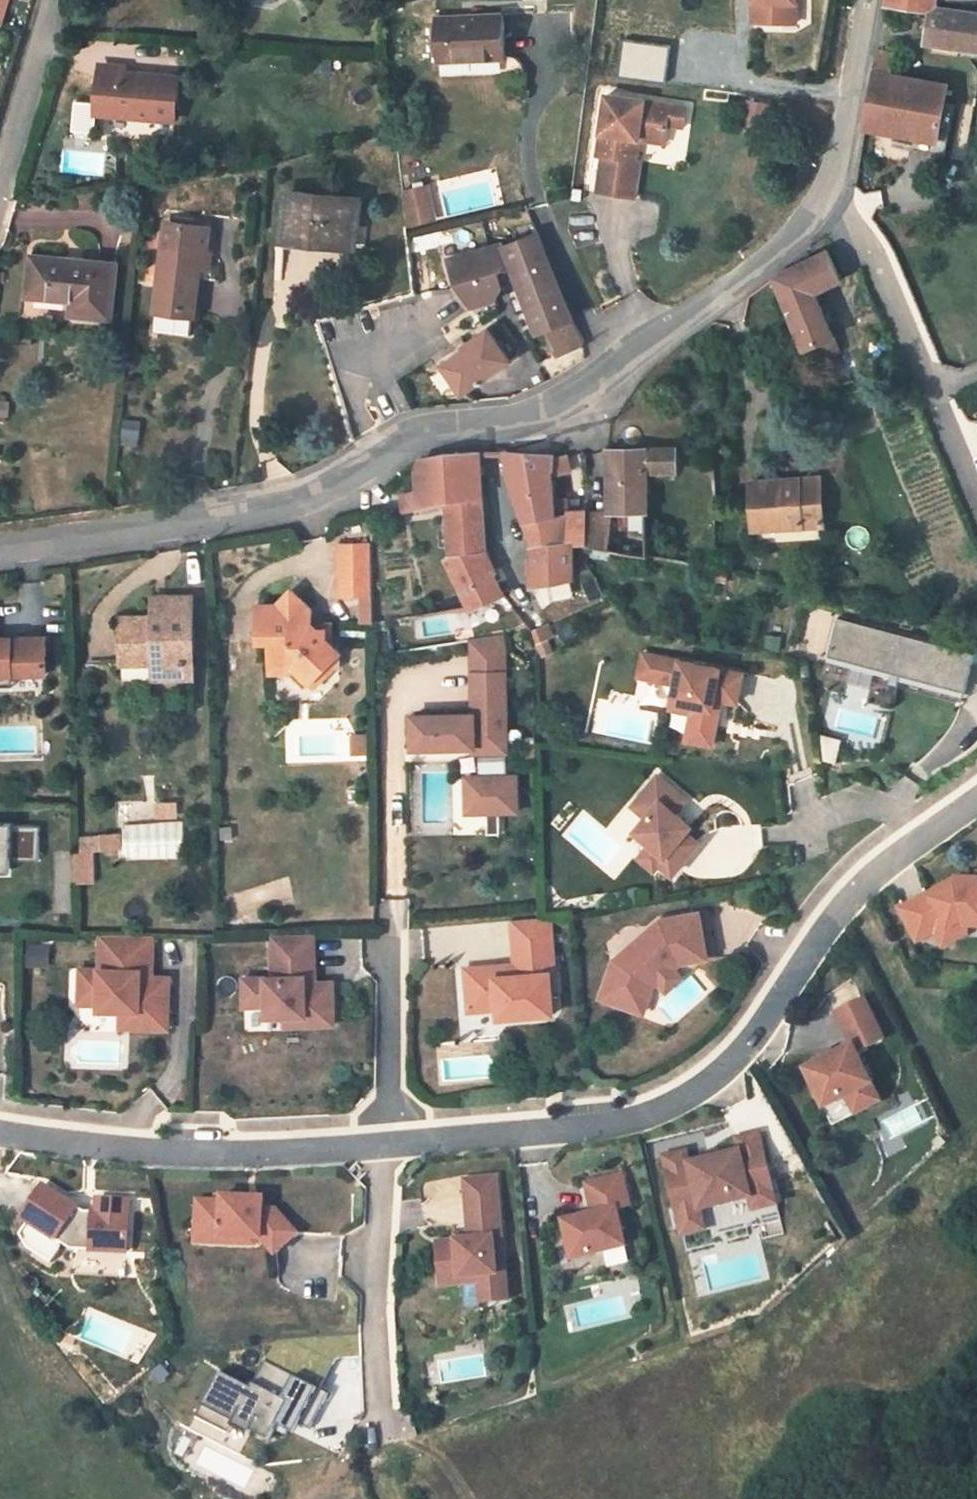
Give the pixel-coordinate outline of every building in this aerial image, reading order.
[(754,24),(796,24),(796,0),(754,0),(754,24)] [(937,8),(938,4),(938,0),(887,0),(887,3),(906,5),(921,7),(937,8)] [(976,47),(976,10),(938,4),(937,8),(936,19),(933,41),(961,45),(976,47)] [(937,8),(921,7),(921,12),(920,17),(936,19),(937,8)] [(505,55),(502,14),(438,18),(441,60),(505,55)] [(959,54),(961,45),(933,41),(931,50),(959,54)] [(124,82),(124,75),(125,67),(100,66),(99,80),(124,82)] [(946,82),(875,70),(866,120),(913,128),(937,133),(943,101),(946,82)] [(96,112),(174,119),(177,79),(124,75),(124,82),(99,80),(96,112)] [(671,107),(606,99),(598,159),(604,160),(599,196),(637,201),(642,163),(637,163),(640,142),(642,128),(668,132),(669,127),(671,107)] [(953,103),(943,101),(937,133),(913,128),(911,142),(945,148),(953,103)] [(687,109),(671,107),(669,127),(685,129),(687,109)] [(668,132),(642,128),(640,142),(666,145),(668,132)] [(401,189),(410,226),(440,218),(430,181),(401,189)] [(354,247),(359,199),(287,191),(282,240),(354,247)] [(210,247),(211,226),(173,223),(170,244),(163,243),(155,312),(194,316),(203,246),(210,247)] [(522,287),(540,331),(545,329),(556,354),(583,343),(569,319),(538,236),(504,245),(522,287)] [(476,304),(522,287),(504,245),(449,260),(458,280),(476,304)] [(837,351),(814,292),(839,281),(826,252),(798,266),(773,278),(809,363),(837,351)] [(111,318),(117,264),(32,256),(28,296),(73,300),(72,314),(111,318)] [(192,338),(194,316),(155,312),(153,333),(192,338)] [(464,391),(510,361),(489,331),(469,343),(464,336),(452,345),(458,355),(444,364),(464,391)] [(8,404),(0,404),(0,414),(8,414),(8,404)] [(608,450),(610,485),(622,484),(621,449),(609,450),(608,450)] [(675,471),(675,449),(621,449),(622,484),(610,485),(610,512),(613,512),(611,549),(647,555),(646,472),(675,471)] [(471,609),(501,595),(491,574),(494,572),(481,555),(485,545),(479,452),(437,460),(420,465),(420,473),(415,475),(418,495),(401,498),(403,513),(419,510),(446,505),(452,555),(464,574),(455,579),(471,609)] [(508,476),(510,476),(550,471),(553,470),(555,457),(555,456),(505,454),(508,476)] [(570,470),(566,454),(555,457),(553,470),(550,471),(551,476),(570,470)] [(569,500),(553,501),(551,476),(550,471),(510,476),(534,547),(579,539),(581,544),(587,545),(587,513),(569,514),(569,500)] [(798,480),(750,483),(752,517),(801,514),(802,526),(823,524),(819,478),(798,480)] [(613,512),(610,512),(587,513),(587,545),(611,549),(613,512)] [(753,529),(802,526),(801,514),(752,517),(753,529)] [(533,550),(531,550),(533,585),(576,586),(575,543),(533,550)] [(340,544),(341,603),(373,603),(372,596),(371,544),(340,544)] [(274,667),(297,667),(320,688),(336,670),(345,669),(344,655),(327,638),(327,629),(311,629),(311,608),(293,590),(277,605),(259,606),(260,643),(272,643),(274,667)] [(194,662),(193,597),(166,597),(167,616),(122,616),(122,665),(152,664),(153,679),(177,679),(177,663),(194,662)] [(167,616),(166,597),(153,597),(153,616),(167,616)] [(965,690),(973,653),(836,620),(827,657),(899,674),(965,690)] [(485,637),(471,639),(472,659),(504,659),(503,634),(485,637)] [(47,673),(46,636),(0,637),(0,674),(47,673)] [(658,680),(663,657),(644,653),(639,676),(658,680)] [(736,704),(742,675),(663,657),(658,680),(675,684),(671,701),(711,710),(714,699),(721,701),(736,704)] [(504,673),(504,659),(472,659),(472,674),(504,673)] [(194,678),(194,662),(177,663),(177,679),(194,678)] [(125,679),(153,679),(152,664),(125,665),(125,679)] [(504,673),(472,674),(473,715),(412,716),(413,749),(474,747),(479,752),(480,778),(486,778),(487,812),(488,834),(500,834),(499,812),(518,811),(517,777),(507,777),(504,673)] [(0,674),(0,686),(13,686),(13,674),(0,674)] [(965,690),(899,674),(898,679),(920,685),(919,690),(961,700),(965,690)] [(711,710),(671,701),(670,709),(717,719),(721,701),(714,699),(711,710)] [(675,813),(686,800),(658,776),(633,806),(647,818),(635,831),(651,844),(666,856),(659,864),(673,875),(699,843),(686,832),(688,830),(681,824),(684,820),(675,813)] [(487,812),(486,778),(480,778),(451,778),(452,813),(467,813),(487,812)] [(681,824),(688,830),(691,826),(684,820),(681,824)] [(12,870),(12,860),(38,861),(39,827),(11,827),(11,824),(0,823),(0,869),(12,870)] [(115,850),(114,836),(99,837),(100,850),(115,850)] [(100,850),(99,837),(91,837),(91,851),(100,850)] [(666,856),(651,844),(640,858),(654,869),(659,864),(666,856)] [(899,913),(917,945),(946,929),(948,932),(964,924),(966,929),(976,929),(976,874),(976,883),(955,882),(955,890),(933,902),(930,896),(899,913)] [(712,956),(704,913),(697,914),(706,957),(712,956)] [(706,957),(697,914),(658,922),(614,960),(601,998),(643,1013),(652,987),(658,981),(673,968),(679,963),(706,957)] [(550,917),(511,920),(512,937),(552,933),(550,917)] [(946,929),(936,935),(944,951),(966,938),(966,929),(964,924),(948,932),(946,929)] [(313,932),(271,935),(274,977),(244,980),(247,1008),(269,1006),(270,1017),(288,1016),(307,1014),(308,1024),(338,1021),(334,979),(317,980),(313,932)] [(552,933),(512,937),(515,964),(515,975),(495,977),(494,966),(464,969),(468,1012),(497,1009),(498,1019),(554,1014),(551,989),(556,988),(552,933)] [(153,941),(101,940),(101,969),(80,969),(79,1004),(99,1004),(99,1010),(121,1011),(139,1011),(139,1028),(168,1029),(169,977),(153,977),(153,941)] [(515,964),(494,966),(495,977),(515,975),(515,964)] [(666,990),(681,977),(673,968),(658,981),(666,990)] [(872,1084),(856,1053),(883,1040),(863,998),(835,1012),(852,1046),(833,1055),(823,1060),(804,1069),(823,1109),(872,1084)] [(139,1028),(139,1011),(121,1011),(121,1028),(139,1028)] [(307,1014),(288,1016),(289,1026),(308,1024),(307,1014)] [(823,1060),(833,1055),(831,1050),(821,1055),(823,1060)] [(832,1125),(880,1101),(872,1084),(823,1109),(832,1125)] [(777,1206),(759,1133),(736,1139),(739,1151),(724,1155),(718,1151),(708,1153),(704,1160),(689,1163),(688,1158),(665,1164),(678,1217),(701,1211),(751,1199),(754,1211),(777,1206)] [(688,1158),(686,1151),(663,1157),(665,1164),(688,1158)] [(507,1300),(496,1175),(465,1178),(470,1232),(470,1238),(457,1240),(438,1241),(441,1271),(459,1270),(460,1278),(479,1276),(479,1282),(481,1303),(507,1300)] [(625,1246),(616,1209),(629,1206),(621,1175),(586,1184),(592,1214),(562,1221),(571,1259),(625,1246)] [(29,1222),(21,1234),(28,1248),(52,1263),(64,1244),(72,1250),(127,1252),(130,1199),(98,1197),(97,1212),(85,1211),(43,1185),(22,1218),(29,1222)] [(222,1201),(198,1200),(197,1227),(221,1227),(221,1237),(256,1239),(261,1239),(274,1254),(297,1233),(274,1209),(262,1208),(250,1208),(251,1197),(223,1196),(222,1201)] [(262,1208),(263,1197),(251,1197),(250,1208),(262,1208)] [(706,1231),(701,1211),(678,1217),(682,1236),(706,1231)] [(221,1237),(221,1227),(197,1227),(196,1242),(256,1245),(256,1239),(221,1237)] [(72,1250),(71,1274),(126,1276),(127,1252),(72,1250)] [(479,1282),(479,1276),(460,1278),(459,1270),(441,1271),(442,1285),(479,1282)] [(251,1387),(219,1371),(202,1405),(233,1421),(231,1426),(249,1435),(251,1430),(269,1440),(275,1429),(285,1434),(292,1421),(309,1430),(328,1393),(264,1360),(251,1387)] [(233,1421),(202,1405),(196,1416),(228,1432),(231,1426),(233,1421)]
